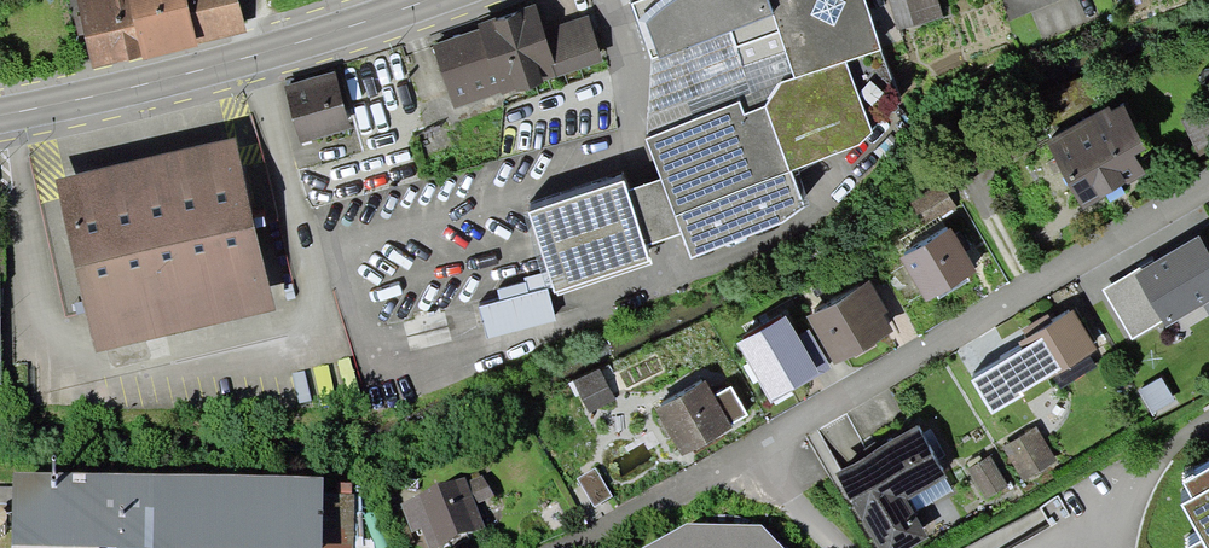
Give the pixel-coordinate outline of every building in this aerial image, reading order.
[(129,0),(77,0),(93,68),(143,57),(129,0)] [(143,57),(143,59),(247,32),(239,0),(129,0),(143,57)] [(645,139),(661,180),(681,233),(691,258),(782,224),(805,208),(790,171),(859,145),(873,133),(872,130),(900,103),(864,0),(632,0),(629,1),(652,59),(645,139)] [(898,31),(944,17),(939,0),(888,0),(898,31)] [(479,29),(432,45),(453,108),(501,93),(502,95),(603,62),(588,16),(544,30),(536,4),(477,24),(479,29)] [(334,72),(284,87),(301,143),(351,128),(334,72)] [(1109,107),(1045,143),(1083,209),(1145,174),(1135,156),(1147,149),(1122,106),(1112,112),(1109,107)] [(1182,124),(1200,156),(1208,151),(1208,109),(1182,124)] [(235,138),(55,179),(96,353),(275,312),(235,138)] [(942,179),(910,197),(925,225),(958,207),(942,179)] [(681,233),(661,180),(627,191),(645,245),(681,233)] [(623,181),(528,212),(547,272),(552,288),(554,294),(556,293),(558,295),(651,265),(645,245),(627,191),(623,181)] [(951,229),(901,258),(926,302),(937,295),(967,278),(977,272),(966,253),(970,250),(960,234),(955,237),(951,229)] [(1203,305),(1208,302),(1208,254),(1198,236),(1142,269),(1140,267),(1101,290),(1131,340),(1162,321),(1166,327),(1203,305)] [(500,301),(479,306),(487,338),(556,321),(548,289),(552,288),(547,272),(524,278),(525,282),(497,290),(500,301)] [(969,282),(967,278),(937,295),(939,299),(969,282)] [(870,280),(806,317),(834,365),(854,355),(875,342),(893,332),(883,314),(888,312),(870,280)] [(1045,382),(1097,350),(1073,311),(1053,323),(1027,338),(1019,343),(1023,349),(971,381),(991,415),(1024,396),(1023,394),(1043,380),(1045,382)] [(1027,338),(1053,323),(1048,314),(1022,331),(1027,338)] [(798,336),(785,316),(736,344),(748,364),(758,381),(771,404),(774,402),(791,392),(831,368),(809,330),(798,336)] [(877,345),(875,342),(854,355),(856,358),(877,345)] [(754,384),(758,381),(748,364),(743,366),(754,384)] [(599,369),(573,382),(589,413),(615,400),(599,369)] [(1175,401),(1161,377),(1138,390),(1152,414),(1175,401)] [(682,456),(733,428),(731,424),(747,415),(731,388),(715,396),(706,380),(655,409),(682,456)] [(793,395),(791,392),(774,402),(776,405),(793,395)] [(835,474),(877,547),(910,547),(928,538),(914,513),(906,501),(945,479),(947,477),(919,425),(835,474)] [(1037,427),(1002,447),(1023,482),(1058,461),(1037,427)] [(988,456),(967,469),(986,499),(1007,486),(988,456)] [(1183,482),(1192,498),(1182,504),(1202,540),(1188,547),(1208,547),(1208,467),(1183,482)] [(595,468),(577,479),(594,507),(612,496),(595,468)] [(12,545),(99,547),(146,547),(354,547),(354,494),(352,495),(351,483),(323,482),(323,477),(13,473),(12,545)] [(485,474),(467,482),(476,503),(494,496),(485,474)] [(465,478),(400,504),(412,532),(421,529),(428,547),(437,547),(485,527),(476,503),(467,482),(465,478)] [(952,491),(945,479),(906,501),(914,513),(952,491)] [(761,525),(687,524),(643,547),(784,547),(761,525)]
